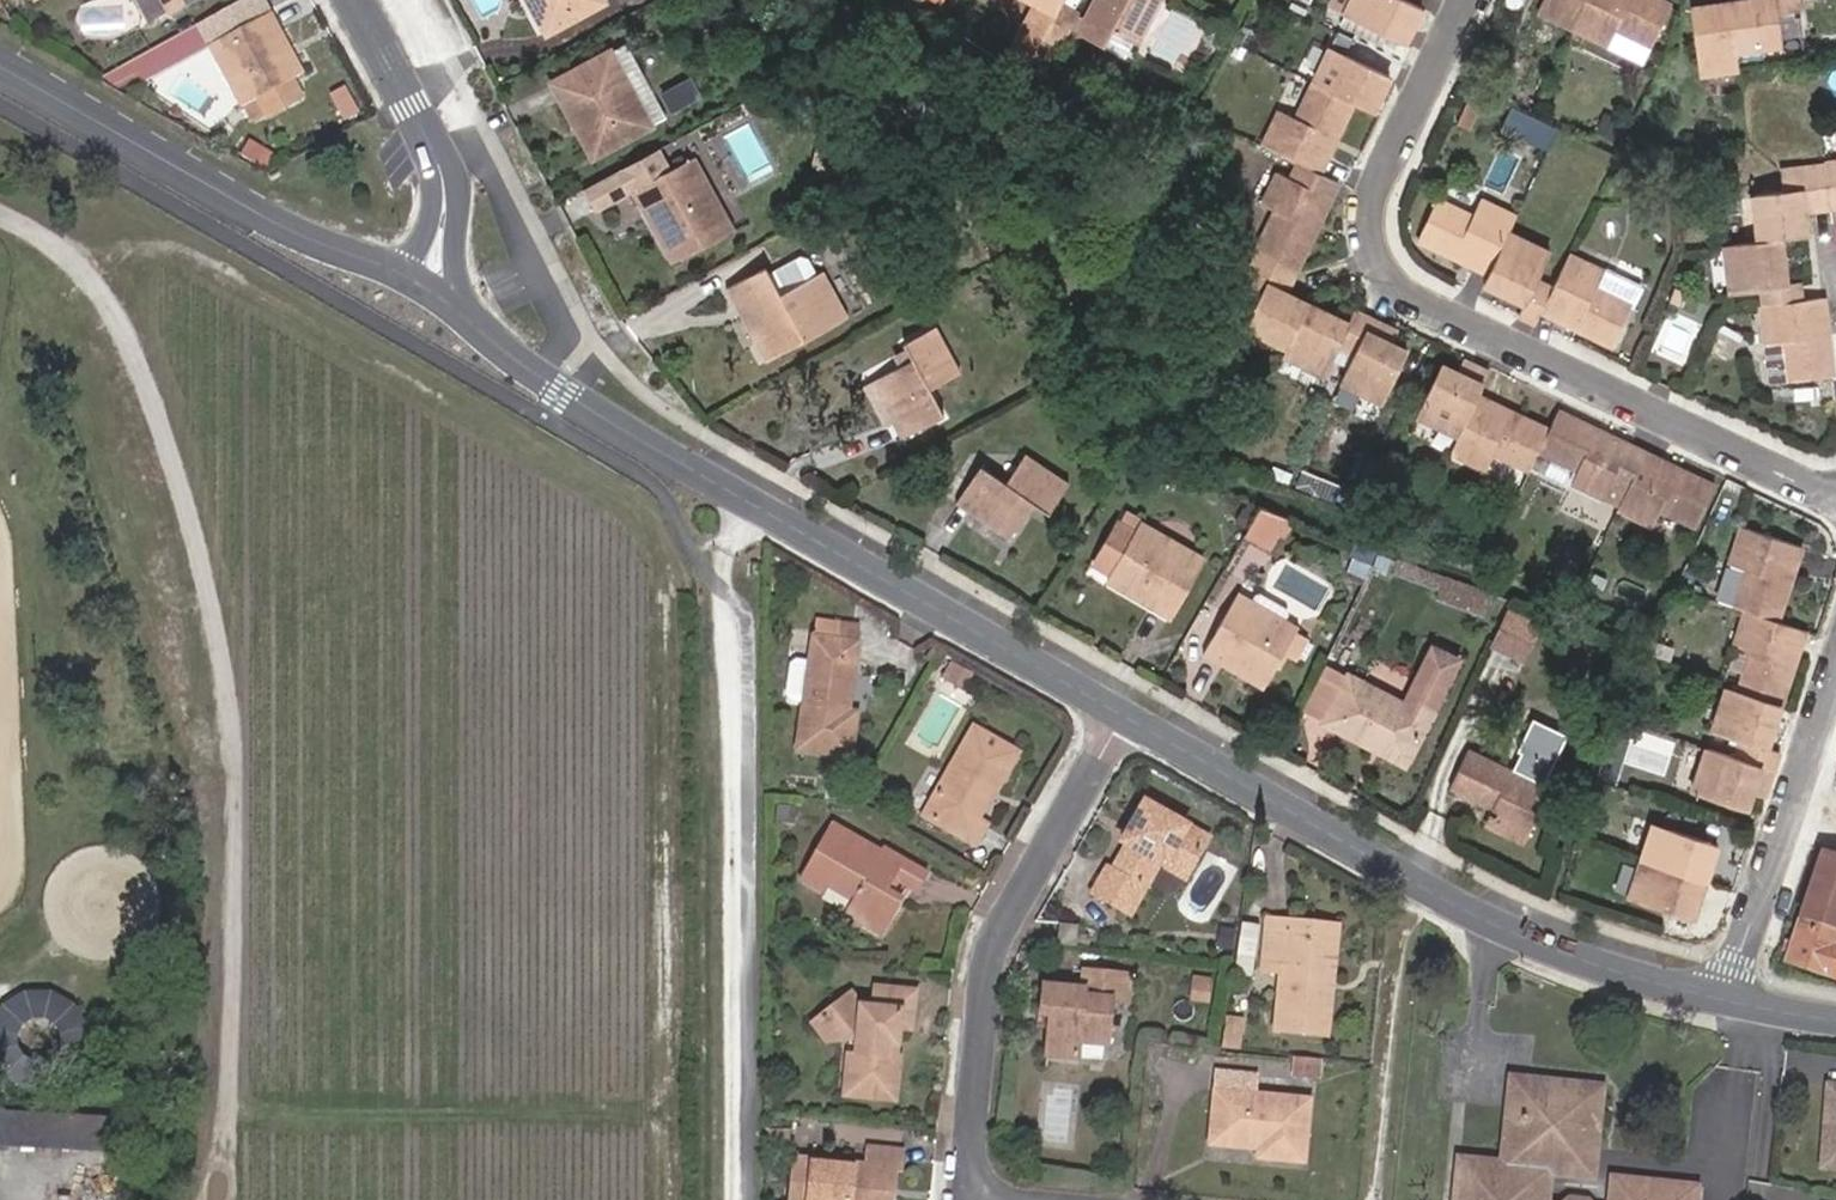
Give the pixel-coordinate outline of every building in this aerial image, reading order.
[(36,9),(50,0),(31,0),(36,9)] [(167,14),(193,0),(159,0),(167,14)] [(540,36),(600,5),(597,0),(521,0),(540,36)] [(1028,10),(1002,59),(1024,72),(1042,39),(1060,6),(1063,0),(1009,0),(1028,10)] [(1159,0),(1098,0),(1087,21),(1060,6),(1042,39),(1059,47),(1068,32),(1100,49),(1108,33),(1134,46),(1159,0)] [(1338,12),(1394,38),(1411,2),(1408,0),(1344,0),(1338,12)] [(1667,6),(1655,0),(1541,0),(1537,8),(1571,24),(1605,41),(1612,26),(1648,43),(1667,6)] [(1778,42),(1774,12),(1793,9),(1792,0),(1746,0),(1724,3),(1720,3),(1690,7),(1697,72),(1734,67),(1733,51),(1732,49),(1778,42)] [(299,79),(266,19),(214,46),(246,108),(299,79)] [(1337,116),(1346,99),(1366,109),(1383,75),(1324,48),(1308,80),(1291,115),(1275,107),(1254,145),(1290,163),(1282,179),(1271,175),(1253,209),(1265,214),(1244,257),(1227,293),(1245,302),(1233,328),(1272,348),(1270,354),(1312,374),(1325,349),(1343,357),(1331,382),(1373,403),(1397,351),(1374,341),(1378,331),(1343,314),(1337,324),(1295,304),(1271,292),(1280,274),(1327,180),(1309,172),(1337,116)] [(614,75),(604,56),(549,86),(587,157),(643,126),(633,107),(628,110),(609,78),(614,75)] [(1553,143),(1560,125),(1540,117),(1533,135),(1553,143)] [(635,161),(582,191),(594,214),(632,195),(671,265),(730,235),(718,215),(712,218),(694,183),(700,179),(689,163),(661,177),(644,186),(639,176),(655,168),(648,155),(635,161)] [(1835,206),(1835,162),(1823,164),(1823,167),(1777,173),(1779,194),(1747,199),(1754,243),(1717,249),(1724,296),(1756,291),(1759,310),(1757,310),(1762,351),(1779,349),(1785,385),(1833,378),(1823,315),(1820,299),(1802,301),(1800,282),(1786,284),(1780,239),(1805,236),(1802,210),(1835,206)] [(661,177),(655,168),(639,176),(644,186),(661,177)] [(1436,201),(1418,238),(1487,271),(1482,282),(1522,301),(1516,314),(1534,322),(1540,308),(1609,342),(1635,290),(1566,256),(1550,288),(1533,279),(1545,253),(1504,233),(1511,217),(1476,201),(1469,217),(1436,201)] [(804,258),(767,278),(778,299),(820,277),(812,261),(804,258)] [(722,294),(760,365),(844,321),(820,277),(778,299),(763,272),(722,294)] [(960,377),(935,332),(905,347),(913,361),(877,380),(897,420),(894,422),(903,440),(944,418),(931,392),(960,377)] [(1456,377),(1430,365),(1407,417),(1450,437),(1443,452),(1481,469),(1489,452),(1524,468),(1532,450),(1575,469),(1570,481),(1603,496),(1608,484),(1623,491),(1615,507),(1646,521),(1654,505),(1688,521),(1707,482),(1641,453),(1550,410),(1541,429),(1469,396),(1478,376),(1460,368),(1456,377)] [(987,475),(963,510),(1018,545),(1040,511),(1054,519),(1074,489),(1033,462),(1012,492),(987,475)] [(1294,519),(1268,506),(1255,531),(1282,544),(1294,519)] [(1774,764),(1779,746),(1768,743),(1783,699),(1808,625),(1781,616),(1805,541),(1746,522),(1732,560),(1750,566),(1739,602),(1750,605),(1738,645),(1755,650),(1744,686),(1732,682),(1718,728),(1745,737),(1740,752),(1712,743),(1697,791),(1746,807),(1755,779),(1767,783),(1774,764)] [(1170,540),(1150,529),(1143,542),(1124,532),(1100,574),(1119,584),(1114,592),(1172,625),(1208,562),(1191,552),(1188,557),(1167,545),(1170,540)] [(1750,566),(1732,560),(1719,595),(1739,602),(1750,566)] [(1491,588),(1426,564),(1418,585),(1484,609),(1491,588)] [(1254,603),(1251,608),(1278,624),(1281,618),(1283,620),(1288,612),(1288,607),(1261,592),(1256,594),(1252,602),(1254,603)] [(1237,594),(1204,656),(1265,692),(1300,629),(1283,620),(1281,618),(1278,624),(1251,608),(1254,603),(1252,602),(1237,594)] [(1547,618),(1512,602),(1497,636),(1530,650),(1547,618)] [(811,636),(796,745),(847,752),(850,725),(840,723),(852,641),(811,636)] [(1404,701),(1428,713),(1456,656),(1432,644),(1404,701)] [(1322,723),(1346,673),(1325,663),(1302,713),(1322,723)] [(945,684),(964,694),(973,675),(956,666),(945,684)] [(1322,723),(1369,745),(1372,739),(1408,755),(1428,713),(1404,701),(1346,673),(1322,723)] [(921,816),(971,845),(983,825),(974,820),(992,791),(995,793),(1017,756),(972,728),(921,816)] [(1404,762),(1408,755),(1372,739),(1369,745),(1404,762)] [(1450,791),(1478,804),(1480,799),(1492,805),(1489,810),(1486,818),(1528,839),(1550,794),(1469,753),(1450,791)] [(1687,754),(1681,780),(1697,783),(1703,757),(1687,754)] [(1480,799),(1478,804),(1489,810),(1492,805),(1480,799)] [(1182,882),(1201,852),(1183,841),(1188,832),(1148,806),(1131,831),(1136,833),(1111,869),(1131,881),(1115,905),(1130,913),(1144,889),(1138,884),(1152,861),(1182,882)] [(1835,856),(1835,806),(1820,851),(1835,856)] [(797,809),(778,807),(778,824),(796,825),(797,809)] [(1528,839),(1486,818),(1483,825),(1525,845),(1528,839)] [(1716,841),(1652,820),(1639,856),(1626,892),(1692,915),(1704,877),(1716,841)] [(850,892),(846,897),(864,910),(860,914),(858,918),(877,928),(896,896),(884,888),(892,877),(912,890),(921,873),(882,847),(880,851),(833,821),(798,871),(821,886),(827,876),(850,892)] [(1183,841),(1201,852),(1206,842),(1188,832),(1183,841)] [(1820,851),(1784,960),(1835,975),(1835,944),(1835,941),(1835,856),(1820,851)] [(1115,905),(1131,881),(1111,869),(1109,867),(1093,892),(1115,905)] [(864,910),(846,897),(840,905),(858,918),(860,914),(864,910)] [(1283,972),(1278,1026),(1328,1030),(1332,988),(1323,987),(1324,975),(1328,975),(1330,943),(1286,937),(1287,925),(1270,922),(1265,971),(1283,972)] [(1076,925),(1055,923),(1052,943),(1075,945),(1076,925)] [(1259,929),(1240,926),(1234,960),(1254,962),(1259,929)] [(1081,972),(1078,989),(1040,986),(1036,1011),(1051,1011),(1051,1025),(1047,1024),(1041,1056),(1075,1059),(1076,1046),(1101,1049),(1107,1002),(1122,1002),(1125,976),(1081,972)] [(58,1074),(91,1006),(24,973),(0,1023),(0,1035),(8,1038),(0,1055),(0,1058),(22,1068),(27,1058),(58,1074)] [(1193,982),(1208,983),(1209,976),(1193,975),(1193,982)] [(1208,983),(1193,982),(1191,998),(1207,999),(1208,983)] [(853,990),(828,1008),(848,1036),(860,1037),(859,1050),(850,1049),(846,1092),(895,1097),(900,1054),(887,1052),(888,1037),(898,1037),(899,1022),(911,1022),(914,990),(877,987),(874,1001),(861,1001),(853,990)] [(848,1036),(828,1008),(818,1017),(830,1034),(848,1036)] [(1244,1022),(1224,1018),(1218,1049),(1241,1050),(1244,1022)] [(1312,1079),(1313,1063),(1295,1061),(1294,1077),(1312,1079)] [(1246,1074),(1214,1070),(1209,1141),(1256,1146),(1255,1157),(1301,1161),(1308,1100),(1246,1092),(1246,1074)] [(1507,1076),(1505,1107),(1524,1108),(1526,1079),(1507,1076)] [(1835,1159),(1835,1078),(1829,1077),(1823,1158),(1835,1159)] [(1505,1107),(1499,1161),(1457,1157),(1453,1199),(1545,1199),(1547,1173),(1590,1177),(1598,1087),(1526,1079),(1524,1108),(1505,1107)] [(105,1149),(107,1113),(0,1105),(0,1141),(105,1149)] [(890,1170),(897,1171),(899,1153),(866,1150),(865,1167),(798,1160),(794,1199),(887,1199),(890,1170)] [(1691,1189),(1612,1181),(1609,1199),(1690,1199),(1691,1189)]
